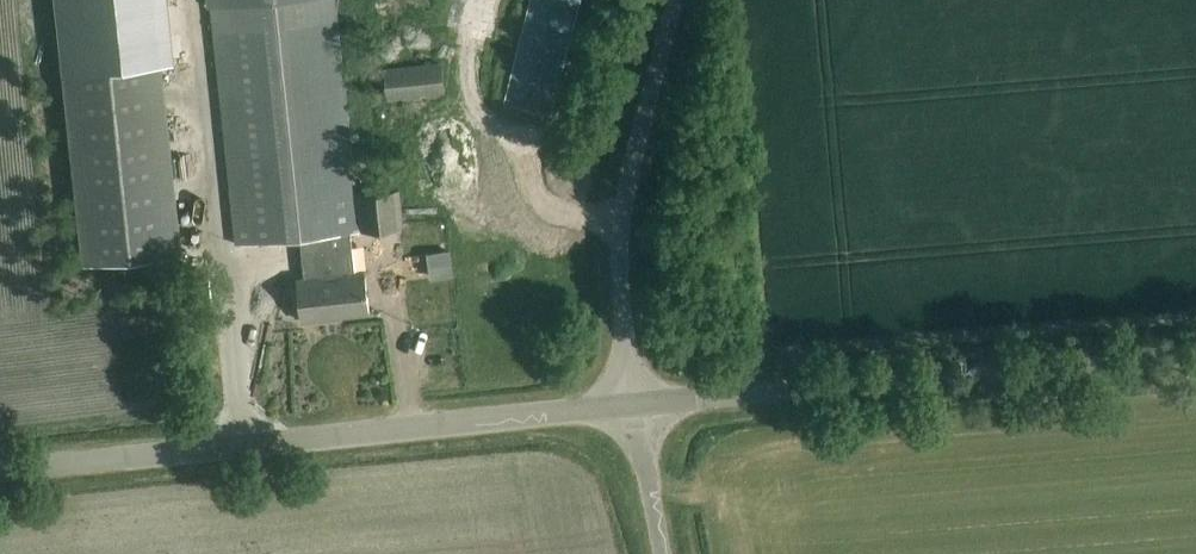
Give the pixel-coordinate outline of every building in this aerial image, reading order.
[(230,184),(234,223),(236,247),(302,240),(306,279),(297,280),(301,323),(369,315),(364,272),(354,273),(350,234),(360,233),(405,228),(400,191),(356,195),(344,87),(335,0),(210,0),(210,4),(210,5),(211,15),(219,89),(230,184)] [(388,98),(447,91),(443,60),(385,66),(388,98)] [(64,73),(83,264),(181,254),(161,63),(64,73)] [(521,113),(519,126),(546,131),(548,118),(521,113)] [(445,275),(467,272),(464,245),(442,248),(445,275)]
